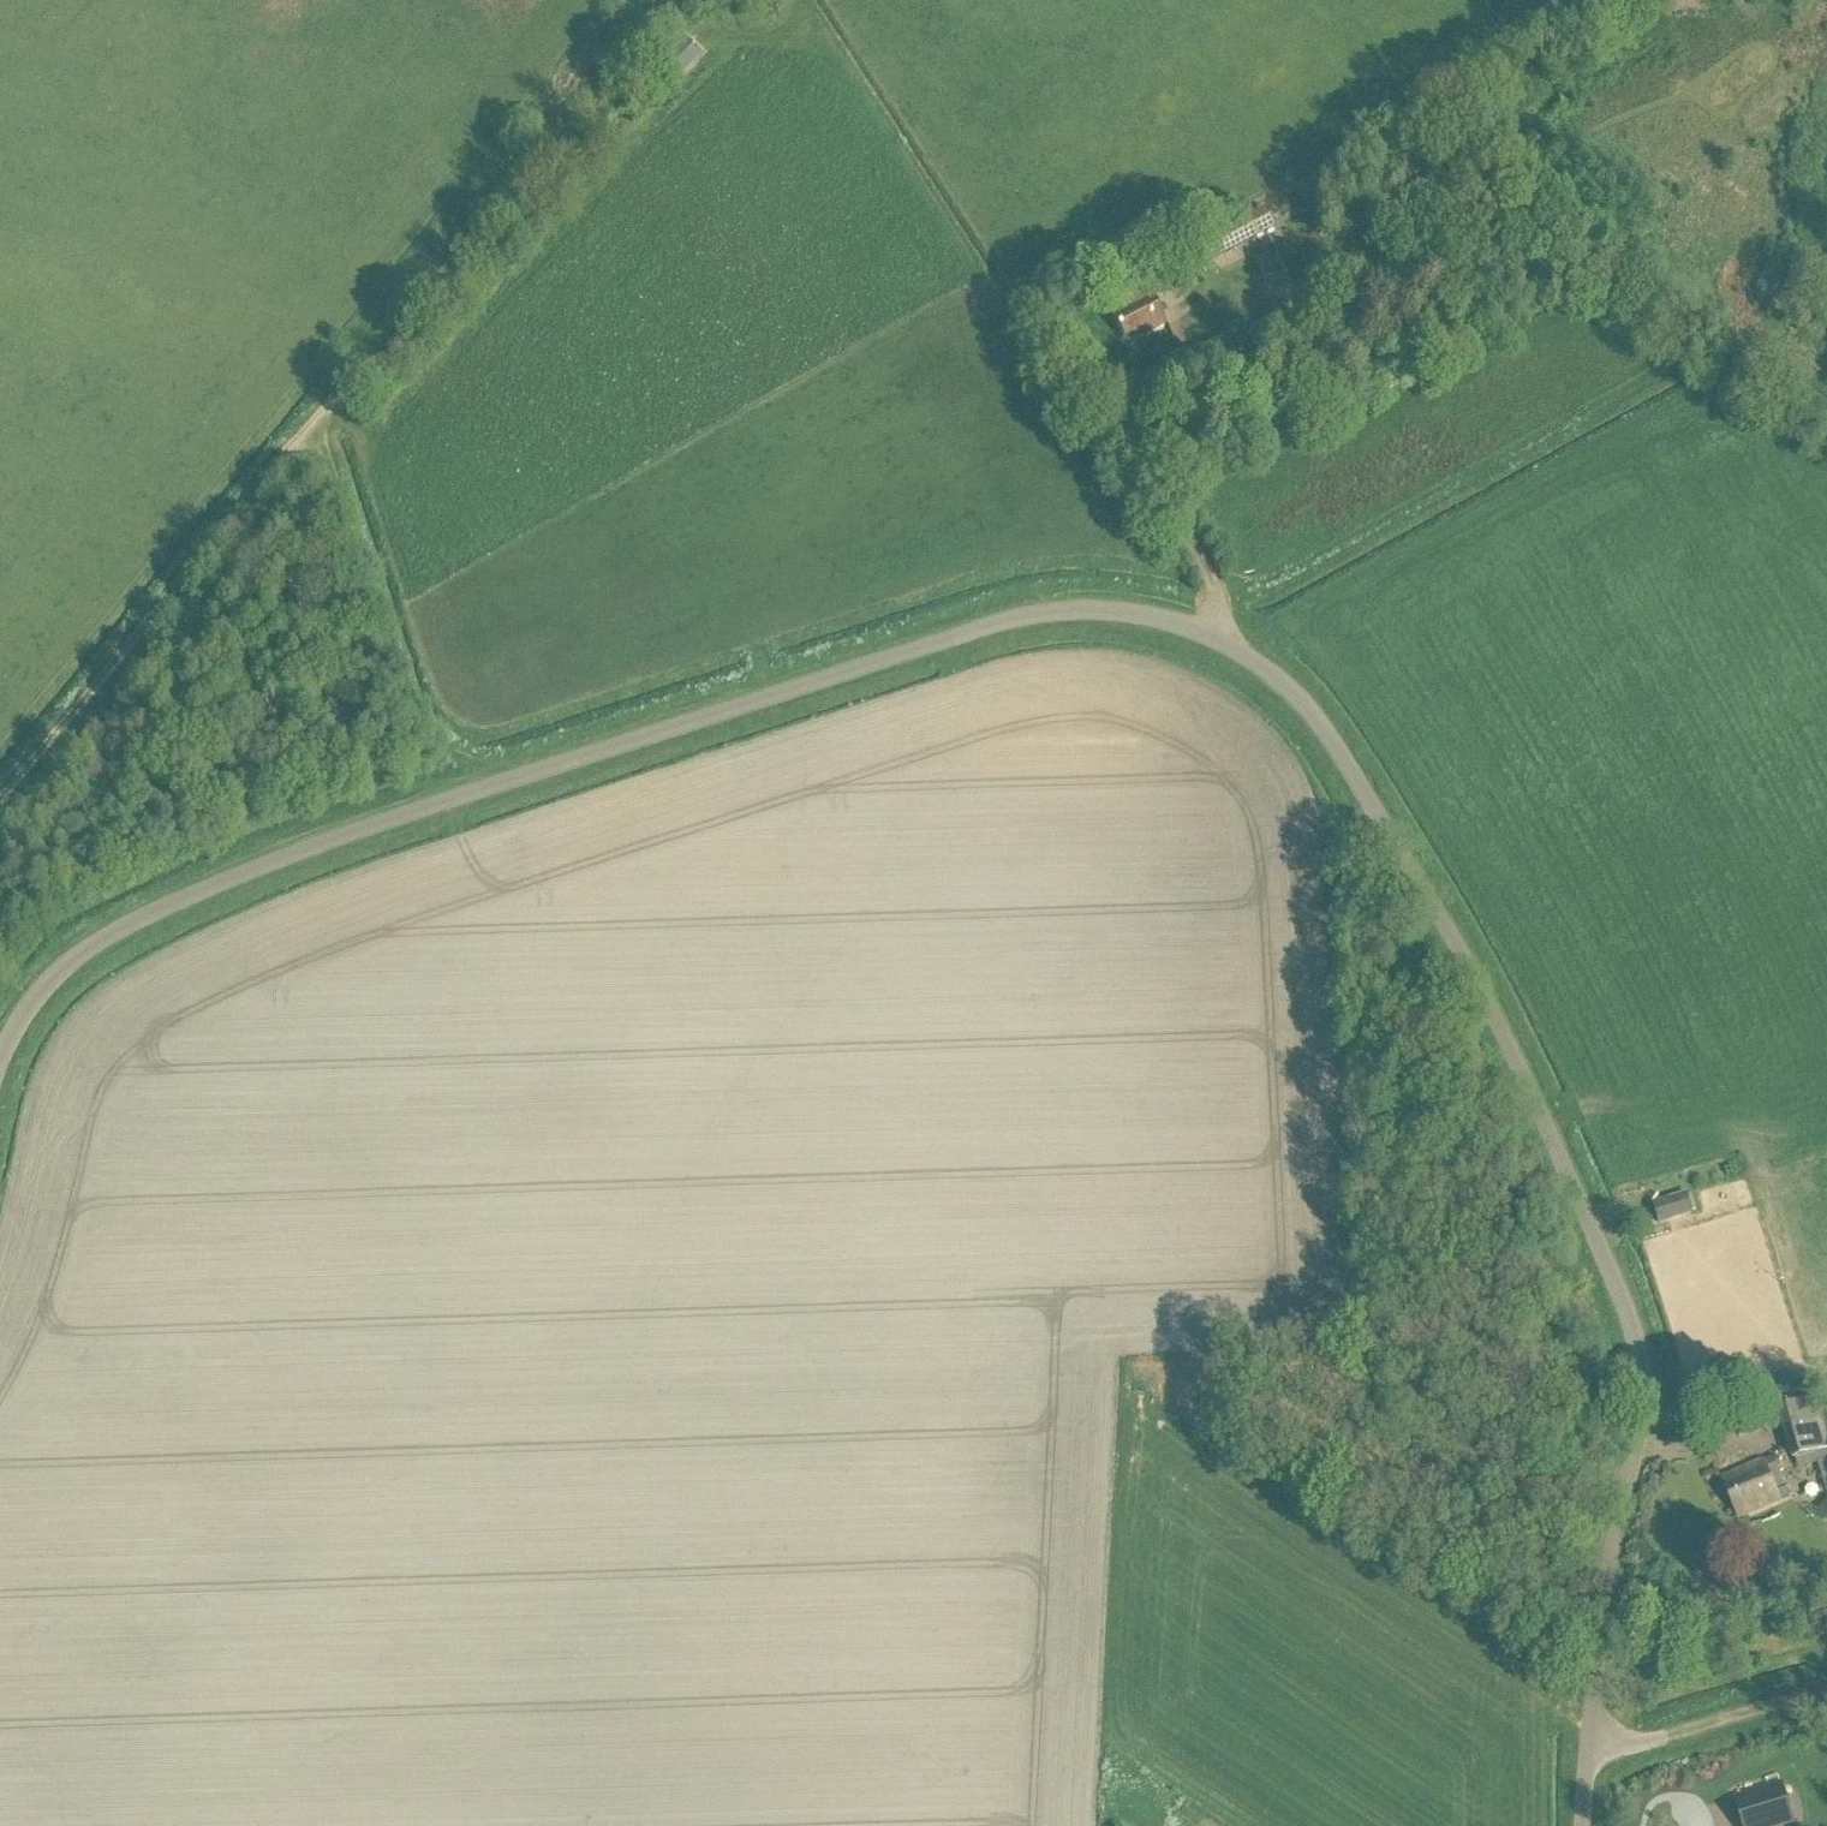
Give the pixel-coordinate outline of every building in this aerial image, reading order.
[(690,44),(670,65),(681,75),(701,54),(690,44)] [(1261,236),(1251,217),(1220,234),(1230,253),(1261,236)] [(1167,329),(1144,285),(1105,305),(1125,343),(1136,338),(1139,344),(1167,329)] [(1688,1195),(1651,1206),(1657,1228),(1694,1217),(1688,1195)] [(1778,1412),(1793,1465),(1826,1456),(1826,1436),(1817,1401),(1778,1412)] [(1826,1494),(1826,1462),(1818,1465),(1826,1494)] [(1764,1464),(1724,1482),(1742,1521),(1782,1503),(1764,1464)] [(1747,1825),(1796,1825),(1786,1793),(1741,1806),(1747,1825)]
